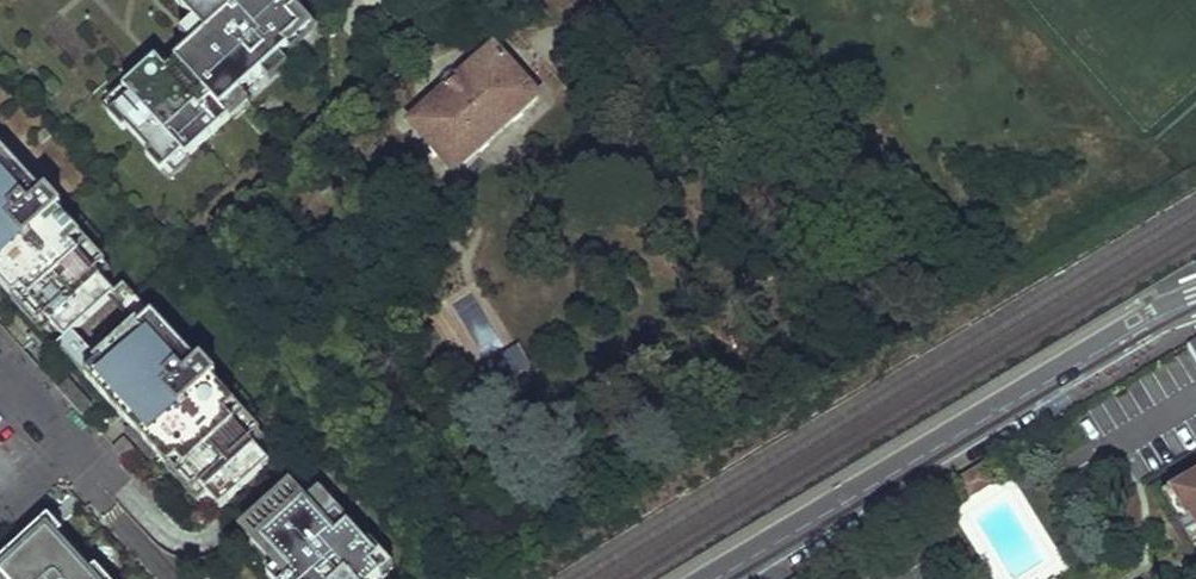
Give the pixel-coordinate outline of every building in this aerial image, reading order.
[(194,21),(180,34),(193,47),(167,71),(157,59),(125,88),(123,86),(107,100),(115,109),(109,114),(123,130),(127,127),(150,152),(147,156),(161,171),(181,153),(185,159),(228,120),(220,111),(318,22),(298,0),(175,0),(194,21)] [(477,11),(488,0),(459,0),(477,11)] [(494,48),(410,122),(455,172),(539,97),(494,48)] [(64,340),(65,341),(72,335),(108,299),(112,295),(98,280),(110,269),(56,212),(62,207),(48,193),(44,196),(0,148),(0,287),(13,301),(21,294),(64,340)] [(199,364),(124,284),(112,295),(108,299),(134,327),(96,361),(72,335),(65,341),(64,340),(56,348),(85,379),(134,432),(137,429),(146,440),(143,443),(168,470),(176,463),(219,510),(268,464),(253,449),(265,438),(211,381),(216,376),(203,361),(199,364)] [(70,380),(60,389),(83,415),(93,406),(70,380)] [(125,437),(114,448),(126,460),(137,450),(125,437)] [(1171,490),(1186,516),(1188,514),(1195,527),(1195,475),(1171,490)] [(350,525),(335,538),(290,490),(245,531),(278,566),(269,575),(273,578),(377,578),(369,570),(381,559),(350,525)] [(50,525),(0,573),(0,578),(101,578),(50,525)]
